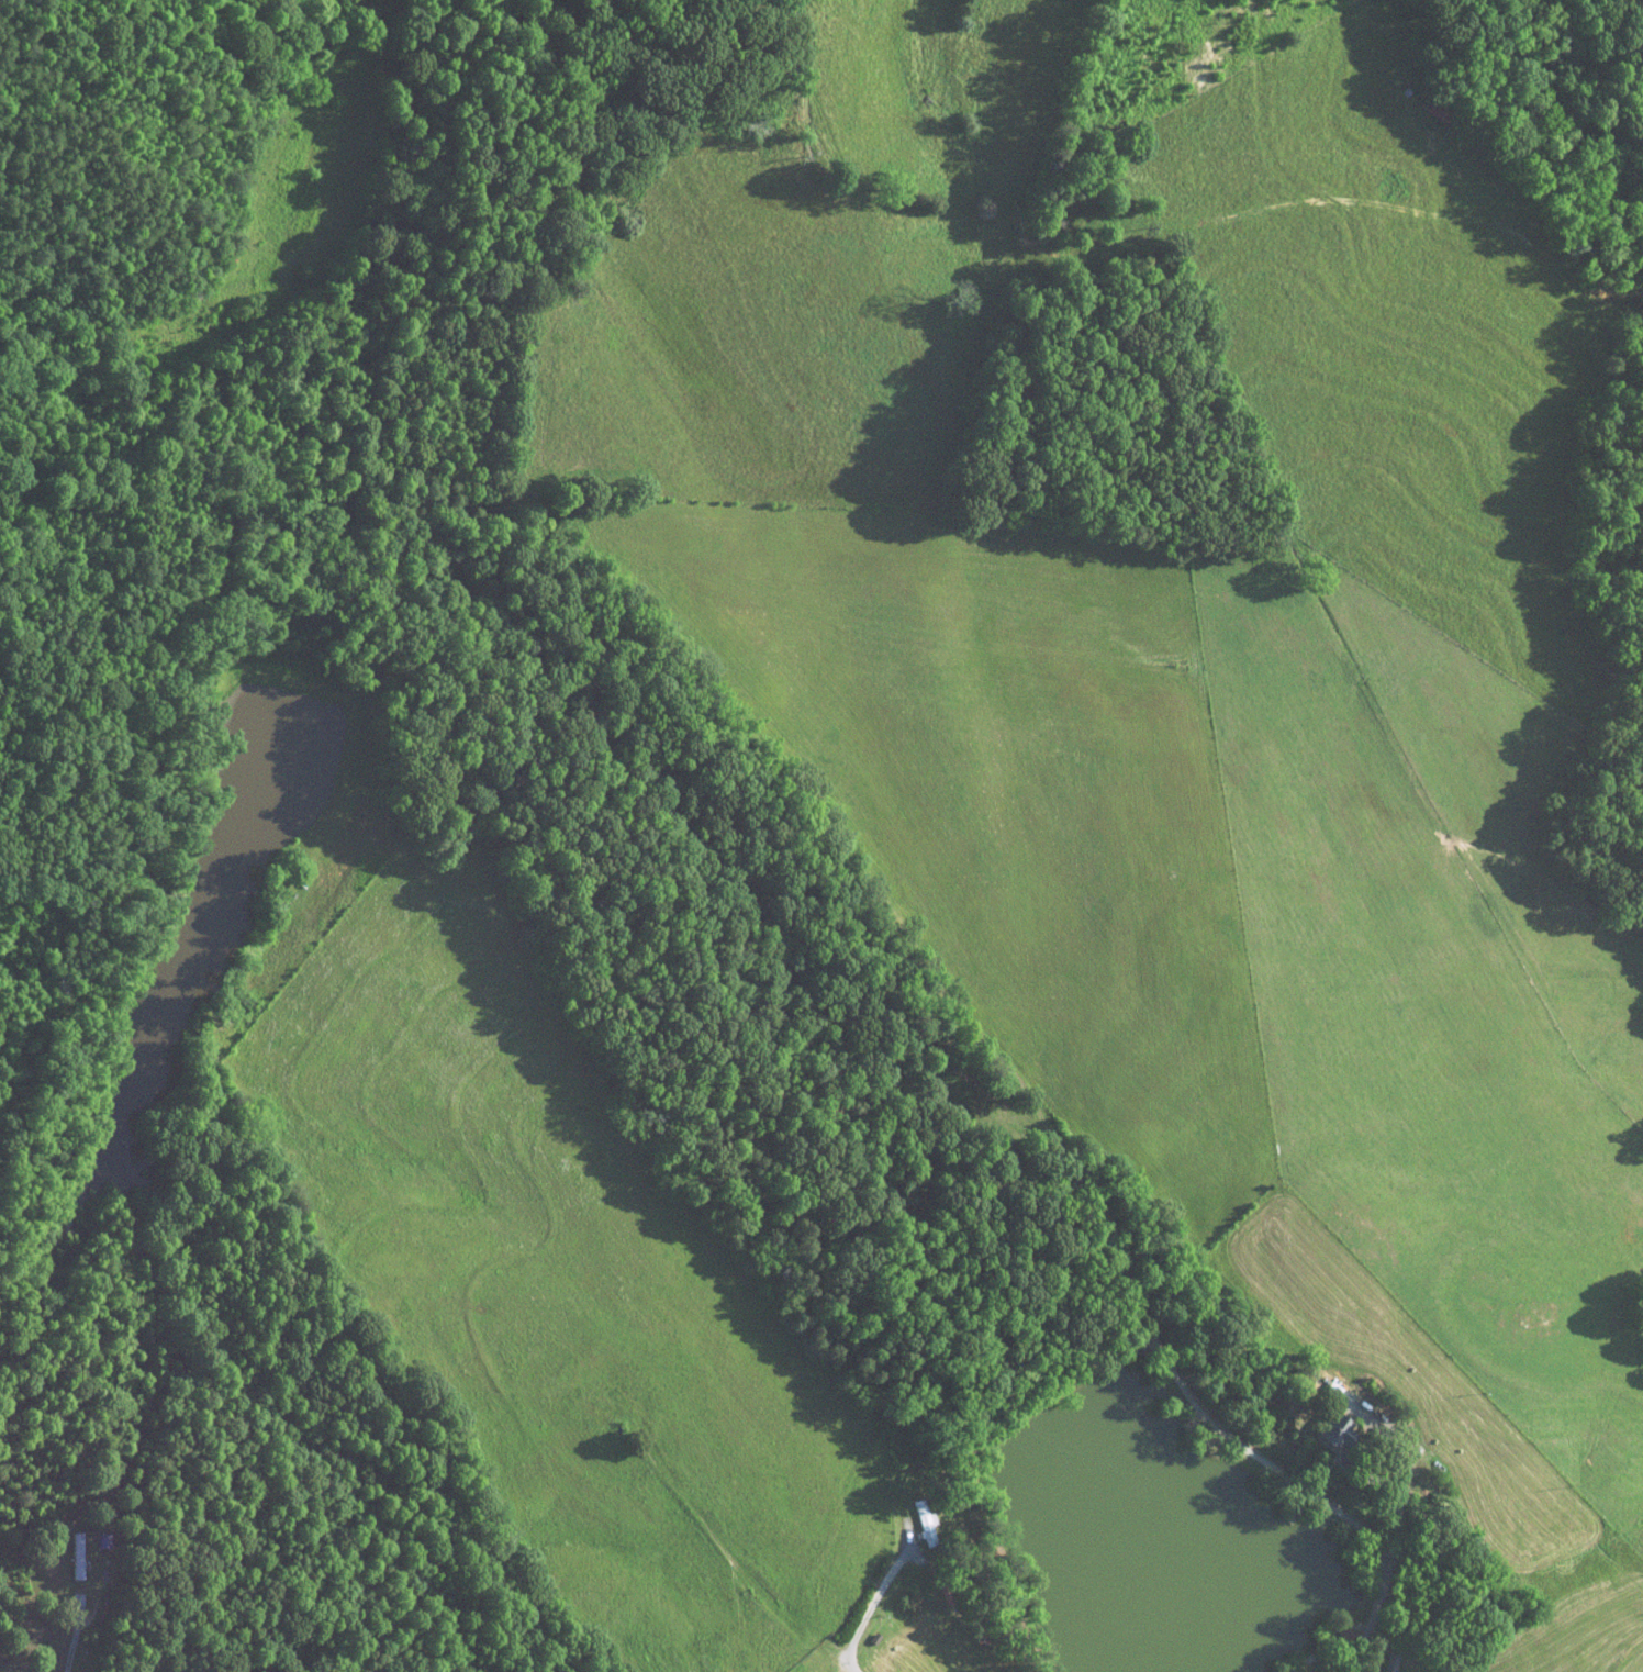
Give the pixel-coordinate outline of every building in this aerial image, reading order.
[(1353,1424),(1331,1409),(1312,1435),(1333,1450),(1353,1424)] [(930,1525),(935,1524),(931,1512),(925,1513),(921,1498),(911,1500),(921,1538),(923,1537),(925,1545),(934,1543),(930,1525)] [(79,1531),(69,1531),(70,1579),(80,1578),(79,1531)]
